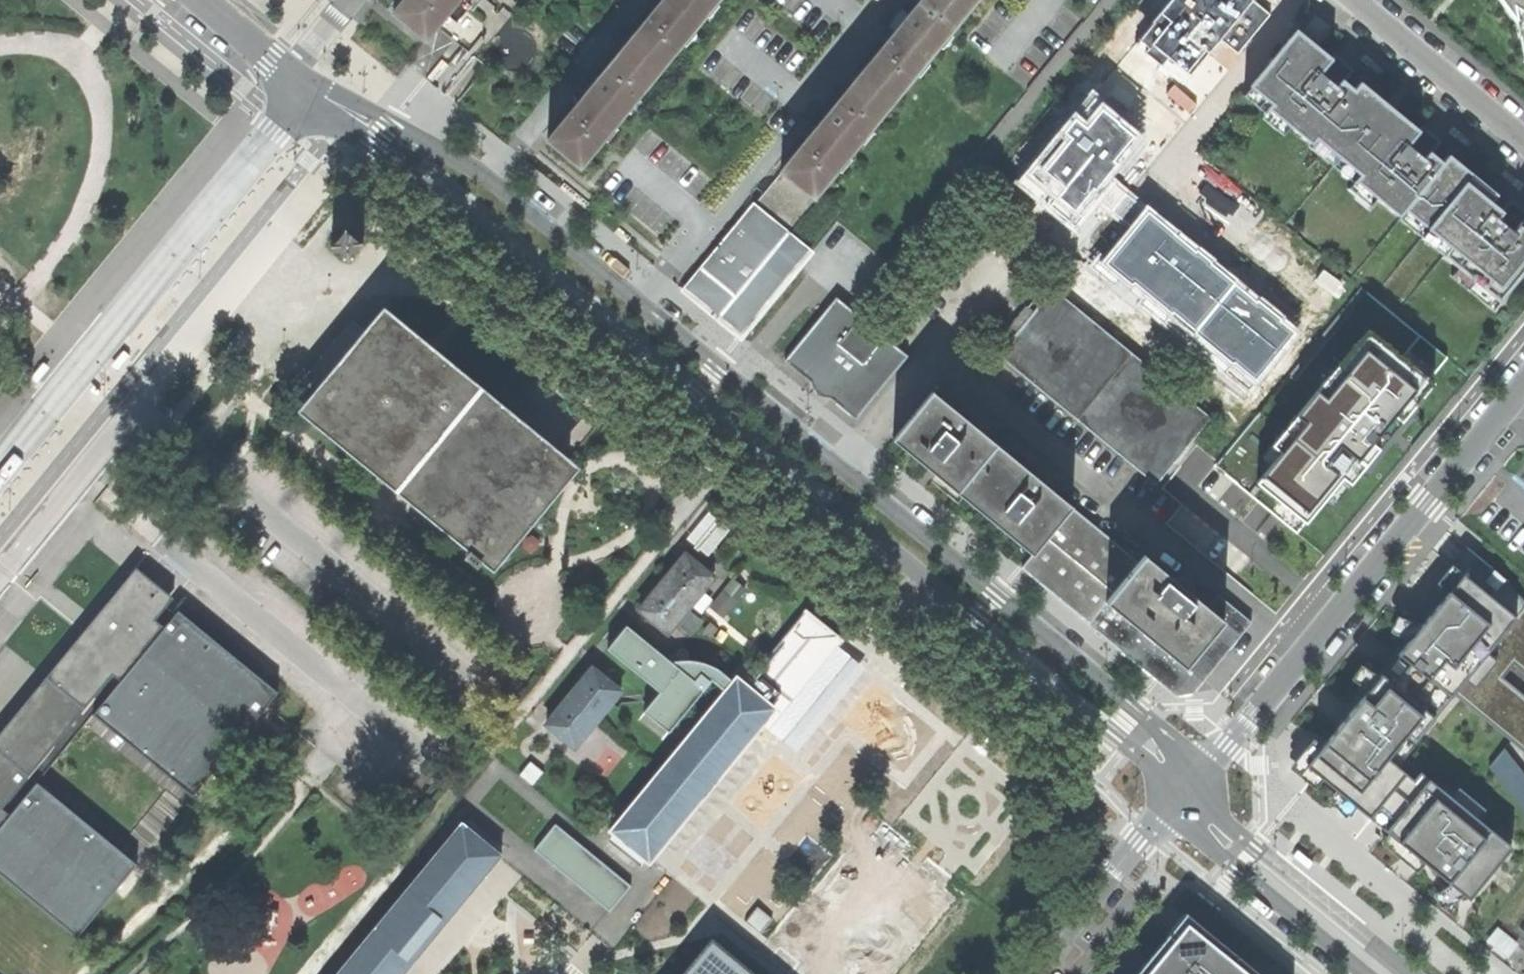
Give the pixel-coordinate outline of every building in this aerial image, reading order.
[(462,0),(406,0),(393,16),(427,43),(462,0)] [(718,0),(664,0),(659,6),(653,1),(649,5),(655,11),(599,78),(593,73),(586,80),(593,86),(581,100),(547,141),(580,167),(718,0)] [(893,101),(971,6),(963,0),(922,0),(909,16),(902,10),(895,19),(902,24),(889,39),(860,75),(893,101)] [(1138,41),(1184,79),(1219,38),(1238,53),(1270,14),(1254,0),(1172,0),(1138,41)] [(1523,33),(1523,0),(1499,0),(1523,33)] [(889,39),(902,24),(895,19),(889,26),(883,34),(889,39)] [(1296,30),(1249,86),(1271,104),(1267,108),(1312,145),(1317,139),(1360,175),(1355,181),(1400,217),(1405,210),(1451,248),(1443,256),(1499,302),(1523,272),(1523,217),(1507,203),(1501,210),(1491,202),(1497,195),(1449,155),(1443,162),(1432,153),(1438,146),(1360,82),(1354,89),(1344,81),(1350,74),(1296,30)] [(817,113),(824,118),(811,135),(780,172),(814,199),(893,101),(860,75),(830,112),(823,107),(817,113)] [(574,95),(581,100),(593,86),(586,80),(580,87),(574,95)] [(1023,174),(1075,217),(1146,133),(1093,89),(1023,174)] [(811,135),(824,118),(817,113),(810,122),(804,129),(811,135)] [(716,319),(738,337),(808,252),(786,233),(814,199),(780,172),(682,291),(703,308),(716,319)] [(1296,326),(1148,204),(1101,260),(1250,382),(1296,326)] [(364,245),(348,231),(334,247),(350,262),(364,245)] [(1154,483),(1209,416),(1053,288),(998,355),(1154,483)] [(817,390),(854,420),(907,356),(836,297),(783,361),(817,390)] [(387,320),(373,337),(325,394),(310,412),(491,562),(568,470),(387,320)] [(325,394),(373,337),(353,321),(330,349),(306,378),(325,394)] [(1434,381),(1371,329),(1274,447),(1283,455),(1259,484),(1307,523),(1343,479),(1351,485),(1381,449),(1373,443),(1395,417),(1401,422),(1434,381)] [(126,349),(122,347),(110,364),(116,369),(126,356),(129,352),(126,349)] [(38,377),(41,380),(55,363),(48,358),(38,370),(35,374),(38,377)] [(898,442),(1033,552),(1070,507),(998,447),(935,396),(898,442)] [(703,427),(706,424),(690,410),(684,416),(696,427),(700,430),(703,427)] [(1194,691),(1251,621),(1219,595),(1208,608),(1175,581),(1146,557),(1140,564),(1106,536),(1070,507),(1033,552),(1021,566),(1174,692),(1194,691)] [(709,553),(732,526),(712,509),(689,536),(709,553)] [(1453,693),(1523,749),(1523,604),(1504,579),(1466,547),(1439,581),(1452,592),(1464,577),(1515,619),(1453,693)] [(691,606),(712,580),(684,556),(639,611),(667,634),(691,606)] [(140,582),(168,605),(174,599),(136,568),(0,734),(0,753),(140,582)] [(1400,654),(1412,665),(1450,696),(1453,693),(1515,619),(1464,577),(1452,592),(1400,654)] [(82,933),(137,865),(37,783),(92,717),(192,798),(276,693),(178,612),(164,628),(155,620),(168,605),(140,582),(0,753),(0,869),(82,933)] [(751,685),(780,708),(765,726),(780,738),(809,703),(801,697),(845,643),(825,626),(809,614),(751,685)] [(670,731),(713,677),(634,615),(609,647),(662,689),(645,711),(670,731)] [(753,671),(764,657),(757,651),(746,665),(753,671)] [(1412,665),(1395,686),(1433,717),(1450,696),(1412,665)] [(595,722),(620,692),(591,668),(544,725),(573,748),(595,722)] [(765,726),(780,708),(751,685),(740,676),(612,833),(652,865),(765,726)] [(1308,766),(1369,816),(1404,774),(1393,765),(1433,717),(1395,686),(1382,676),(1308,766)] [(683,739),(724,688),(714,680),(673,730),(683,739)] [(1523,806),(1523,769),(1507,748),(1489,763),(1523,806)] [(1467,897),(1509,847),(1420,774),(1414,782),(1404,774),(1369,816),(1406,847),(1467,897)] [(604,872),(497,783),(476,808),(584,897),(604,872)] [(493,859),(496,861),(499,858),(458,825),(456,828),(459,830),(341,973),(400,973),(493,859)] [(1188,916),(1142,973),(1260,973),(1188,916)]
